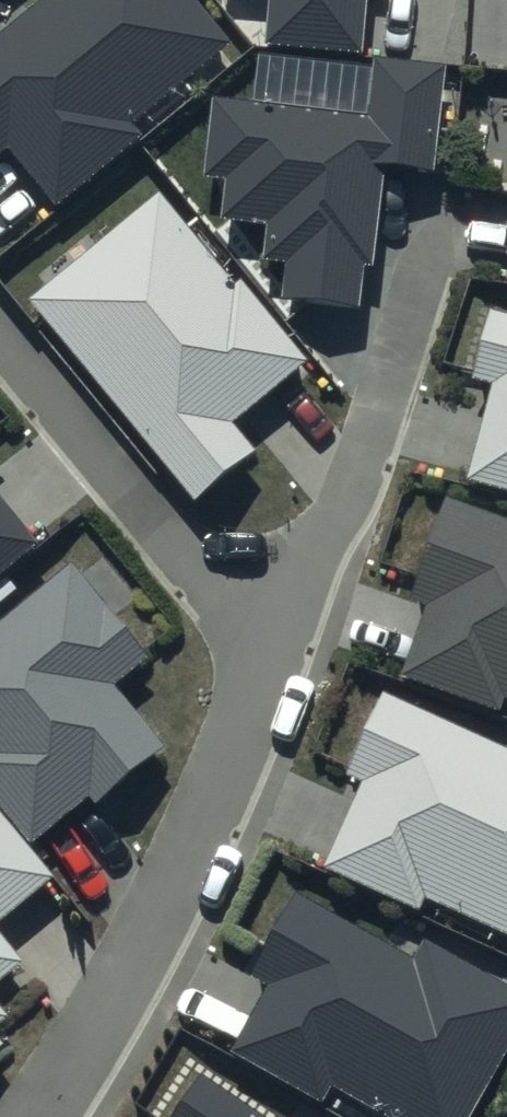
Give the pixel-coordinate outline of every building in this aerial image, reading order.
[(195,0),(45,0),(0,36),(0,155),(10,147),(58,206),(145,135),(134,122),(230,43),(195,0)] [(266,44),(359,51),(363,0),(269,0),(266,44)] [(436,173),(449,63),(372,54),(365,114),(211,96),(202,176),(224,178),(220,217),(266,223),(262,259),(283,261),(279,300),(358,309),(363,264),(373,265),(384,167),(436,173)] [(243,428),(323,360),(248,271),(238,280),(160,188),(21,305),(197,515),(267,456),(243,428)] [(489,307),(469,378),(492,384),(466,477),(506,488),(506,312),(489,307)] [(38,540),(0,494),(0,571),(38,540)] [(446,497),(409,600),(427,606),(401,680),(498,713),(503,698),(506,699),(506,518),(446,497)] [(31,846),(82,804),(96,821),(166,763),(156,750),(163,744),(115,686),(151,656),(74,563),(0,624),(0,809),(31,846)] [(384,691),(347,772),(362,779),(322,866),(417,910),(425,894),(506,932),(506,748),(384,691)] [(0,816),(0,918),(50,878),(0,816)] [(297,895),(248,981),(263,990),(230,1050),(324,1102),(332,1088),(385,1116),(469,1116),(506,1049),(506,989),(423,943),(414,959),(297,895)] [(22,962),(0,935),(0,980),(22,962)] [(201,1076),(174,1116),(263,1116),(201,1076)]
